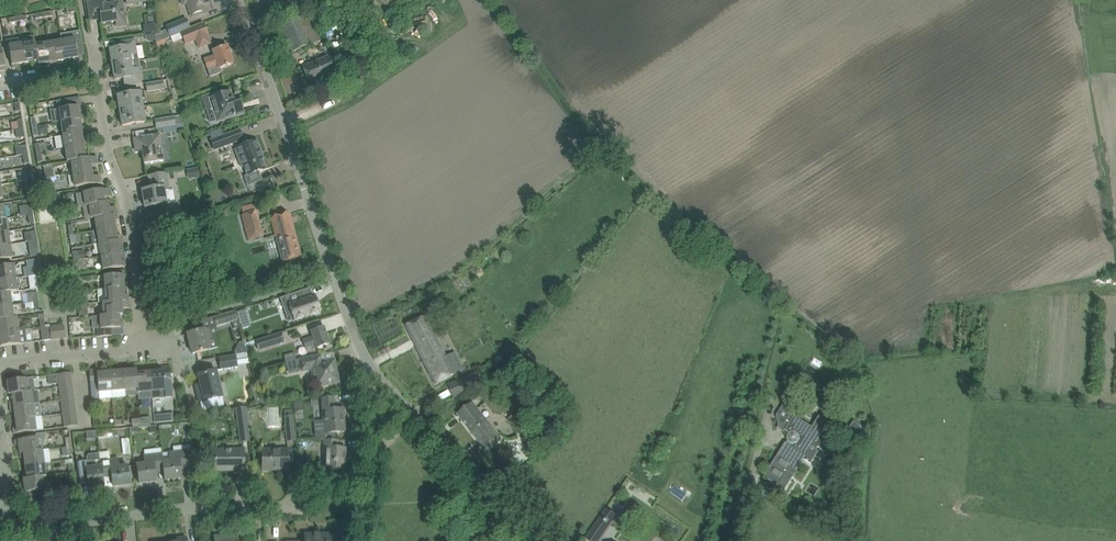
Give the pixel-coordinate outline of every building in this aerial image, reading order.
[(122,2),(105,5),(104,0),(102,0),(87,2),(90,17),(100,15),(101,24),(114,22),(115,27),(126,25),(122,2)] [(187,3),(191,16),(212,9),(209,0),(182,0),(187,3)] [(280,26),(291,53),(320,40),(309,14),(280,26)] [(156,42),(171,37),(190,29),(186,18),(165,27),(166,29),(156,33),(152,34),(156,42)] [(190,29),(180,33),(183,38),(185,44),(195,40),(199,49),(210,44),(207,35),(208,35),(203,23),(190,29)] [(144,34),(156,33),(155,24),(143,25),(144,34)] [(60,34),(61,41),(64,60),(77,58),(75,45),(82,44),(80,31),(60,34)] [(138,60),(134,39),(121,41),(122,48),(109,50),(112,65),(130,62),(138,60)] [(61,41),(48,43),(52,66),(57,65),(57,61),(64,60),(61,41)] [(35,42),(21,44),(24,63),(32,62),(32,65),(38,64),(35,45),(35,42)] [(48,43),(35,45),(38,64),(45,63),(46,67),(52,66),(48,43)] [(24,63),(21,44),(8,46),(12,68),(18,68),(17,64),(24,63)] [(233,64),(226,45),(212,50),(214,56),(203,60),(209,77),(221,73),(219,68),(233,64)] [(302,67),(309,83),(337,71),(330,55),(302,67)] [(142,84),(139,68),(132,69),(130,62),(112,65),(114,80),(127,78),(128,86),(142,84)] [(145,83),(146,92),(164,90),(162,81),(145,83)] [(117,96),(119,111),(142,107),(141,99),(144,99),(143,91),(117,96)] [(237,96),(232,98),(229,91),(212,97),(211,94),(202,97),(206,110),(212,108),(217,122),(243,113),(241,108),(243,107),(240,100),(238,101),(237,96)] [(60,122),(79,119),(78,112),(82,111),(79,97),(57,100),(60,122)] [(145,107),(142,107),(119,111),(122,126),(144,122),(143,114),(146,113),(145,107)] [(156,128),(161,127),(182,124),(182,123),(175,125),(173,117),(154,120),(156,128)] [(60,122),(62,135),(85,132),(84,126),(81,127),(79,119),(60,122)] [(182,124),(161,127),(162,133),(184,130),(182,124)] [(62,135),(65,148),(84,145),(82,138),(86,137),(85,132),(62,135)] [(135,152),(142,151),(144,164),(163,160),(159,134),(133,139),(135,152)] [(228,134),(210,140),(213,149),(231,143),(228,134)] [(256,140),(237,147),(240,157),(237,158),(241,167),(244,177),(249,175),(253,184),(261,181),(258,172),(265,169),(265,168),(258,151),(260,151),(256,140)] [(34,144),(36,153),(40,153),(40,152),(44,152),(43,143),(34,144)] [(67,162),(70,161),(89,158),(89,157),(88,152),(85,153),(84,145),(65,148),(67,162)] [(70,161),(72,174),(91,171),(90,165),(98,164),(96,156),(89,157),(89,158),(70,161)] [(53,178),(51,164),(43,166),(44,178),(50,177),(50,178),(53,178)] [(198,167),(190,169),(191,178),(199,177),(198,167)] [(20,182),(31,180),(30,171),(25,172),(17,174),(19,182),(20,182)] [(91,171),(72,174),(74,187),(101,183),(99,175),(92,176),(91,171)] [(150,188),(141,190),(144,208),(166,204),(164,191),(168,190),(165,172),(148,175),(150,188)] [(31,180),(20,182),(21,191),(28,190),(33,189),(31,180)] [(85,206),(89,206),(88,205),(104,203),(104,202),(103,197),(110,196),(109,188),(83,193),(85,206)] [(91,219),(94,218),(117,214),(115,207),(108,208),(107,202),(104,202),(104,203),(88,205),(89,206),(91,219)] [(65,210),(67,221),(75,220),(74,209),(65,210)] [(241,215),(247,240),(263,236),(257,211),(241,215)] [(94,218),(96,231),(115,228),(114,220),(118,220),(117,214),(94,218)] [(271,219),(282,262),(301,257),(290,214),(271,219)] [(98,243),(98,244),(121,240),(120,234),(116,235),(115,228),(96,231),(89,231),(91,244),(98,243)] [(10,244),(8,231),(0,233),(0,246),(10,244)] [(98,244),(100,257),(119,254),(118,246),(122,246),(121,240),(98,244)] [(0,246),(0,260),(12,258),(10,244),(0,246)] [(72,252),(73,261),(87,259),(87,258),(82,259),(80,251),(72,252)] [(119,254),(100,257),(103,270),(125,266),(124,260),(121,261),(119,254)] [(37,274),(37,275),(42,274),(40,265),(39,259),(28,261),(29,267),(27,267),(28,275),(37,274)] [(87,259),(73,261),(75,270),(85,268),(84,265),(88,265),(87,259)] [(15,278),(13,265),(0,266),(0,280),(15,278)] [(104,276),(105,289),(124,288),(123,280),(127,280),(126,274),(104,276)] [(10,292),(17,291),(15,278),(0,280),(0,293),(10,292)] [(105,289),(106,302),(128,301),(128,295),(124,295),(124,288),(105,289)] [(11,305),(10,292),(0,293),(0,306),(11,305)] [(33,302),(38,301),(37,292),(22,294),(23,303),(33,302)] [(321,309),(319,302),(316,303),(314,296),(302,300),(299,292),(280,298),(284,311),(290,308),(294,320),(319,312),(318,310),(321,309)] [(103,302),(104,315),(119,314),(119,315),(122,314),(122,309),(129,308),(128,301),(106,302),(103,302)] [(78,304),(79,318),(87,317),(86,304),(78,304)] [(13,318),(11,305),(0,306),(0,320),(13,318)] [(242,328),(250,326),(245,309),(237,311),(242,328)] [(237,321),(234,311),(214,317),(216,327),(237,321)] [(39,319),(40,328),(45,327),(43,314),(37,315),(37,320),(39,319)] [(104,315),(100,315),(101,329),(97,329),(97,337),(112,336),(111,328),(123,328),(123,322),(119,322),(119,315),(119,314),(104,315)] [(405,326),(427,367),(447,357),(426,315),(405,326)] [(18,331),(16,317),(13,318),(0,320),(0,333),(18,331)] [(63,325),(56,326),(58,339),(65,338),(63,325)] [(56,326),(49,327),(51,340),(58,339),(56,326)] [(302,341),(305,349),(315,345),(316,348),(329,344),(323,326),(310,331),(312,337),(302,341)] [(45,327),(40,328),(42,341),(51,340),(49,327),(45,327)] [(204,329),(187,333),(192,354),(209,350),(207,340),(212,339),(209,328),(204,330),(204,329)] [(0,333),(0,340),(0,341),(0,347),(25,343),(24,330),(18,331),(0,333)] [(255,341),(258,351),(284,343),(281,332),(255,341)] [(286,363),(290,362),(296,360),(295,354),(284,357),(286,363)] [(221,370),(237,367),(235,355),(219,358),(221,370)] [(339,382),(334,359),(321,362),(320,355),(298,360),(301,371),(315,368),(319,387),(339,382)] [(455,374),(447,357),(427,367),(436,385),(455,374)] [(117,371),(110,372),(112,398),(124,396),(124,390),(125,390),(123,367),(117,368),(117,371)] [(128,367),(123,367),(125,390),(138,389),(136,373),(137,373),(136,370),(128,370),(128,367)] [(157,372),(150,372),(151,391),(151,399),(172,397),(170,367),(157,368),(157,372)] [(112,398),(110,372),(102,373),(102,369),(89,370),(90,385),(92,399),(112,398)] [(144,373),(137,373),(136,373),(138,389),(138,393),(151,391),(150,372),(149,369),(144,369),(144,373)] [(195,385),(197,393),(199,403),(204,401),(204,402),(222,398),(216,371),(197,375),(199,384),(195,385)] [(483,377),(485,381),(479,384),(475,374),(448,386),(454,398),(481,386),(486,384),(485,382),(488,381),(485,375),(483,377)] [(46,376),(47,384),(57,383),(56,375),(46,376)] [(58,379),(59,386),(72,385),(71,377),(58,379)] [(8,395),(12,394),(34,391),(33,378),(6,381),(8,395)] [(262,405),(256,384),(250,385),(257,406),(262,405)] [(59,386),(60,393),(73,392),(72,385),(59,386)] [(9,402),(10,407),(39,404),(39,403),(37,391),(34,391),(12,394),(13,401),(9,402)] [(60,393),(60,400),(74,398),(73,392),(60,393)] [(323,420),(313,421),(315,440),(335,439),(335,433),(345,432),(345,430),(343,430),(342,417),(343,416),(343,408),(334,409),(333,397),(321,398),(323,420)] [(60,400),(61,406),(75,405),(74,398),(60,400)] [(457,414),(486,451),(501,439),(472,402),(457,414)] [(14,413),(15,420),(34,418),(40,417),(39,404),(10,407),(11,413),(14,413)] [(61,406),(61,407),(62,413),(75,411),(75,405),(61,406)] [(235,408),(237,423),(239,443),(250,441),(245,406),(235,408)] [(51,411),(52,415),(62,414),(62,413),(61,407),(58,407),(58,411),(51,411)] [(788,442),(765,478),(773,483),(784,491),(793,477),(794,478),(800,468),(799,467),(810,451),(811,452),(816,451),(818,447),(825,452),(833,439),(826,435),(828,431),(817,424),(814,428),(794,416),(796,413),(789,409),(787,412),(783,418),(785,419),(790,422),(785,430),(789,433),(787,437),(788,442)] [(62,414),(63,420),(76,419),(75,411),(62,413),(62,414)] [(506,419),(515,433),(524,428),(515,414),(506,419)] [(284,417),(286,441),(295,440),(293,416),(284,417)] [(34,418),(15,420),(16,428),(12,428),(13,434),(36,431),(34,418)] [(76,419),(63,420),(64,427),(77,426),(76,419)] [(854,421),(848,430),(860,438),(864,432),(860,429),(861,426),(854,421)] [(97,438),(97,439),(112,437),(111,429),(96,431),(97,438)] [(530,432),(521,440),(527,446),(536,437),(530,432)] [(18,446),(19,454),(42,451),(42,450),(46,433),(36,434),(36,438),(14,440),(15,446),(18,446)] [(323,454),(326,454),(325,470),(344,470),(345,448),(337,448),(338,441),(327,440),(324,440),(323,454)] [(214,450),(214,471),(243,470),(243,450),(214,450)] [(262,450),(262,470),(281,470),(281,467),(288,467),(288,450),(262,450)] [(24,458),(25,466),(44,463),(42,451),(19,454),(20,459),(24,458)] [(170,461),(163,462),(162,462),(163,468),(164,481),(181,478),(180,466),(188,465),(187,451),(169,453),(170,461)] [(100,461),(101,467),(102,476),(111,475),(113,487),(129,485),(127,466),(118,467),(117,459),(109,460),(108,452),(99,453),(100,461)] [(162,462),(163,462),(162,454),(144,456),(145,464),(136,465),(139,484),(156,482),(154,469),(163,468),(162,462)] [(92,461),(76,463),(79,486),(88,485),(89,492),(96,491),(96,487),(104,486),(102,476),(101,467),(93,468),(92,461)] [(22,474),(23,480),(42,477),(42,478),(46,477),(44,463),(25,466),(26,473),(22,474)] [(323,474),(322,482),(341,483),(341,475),(323,474)] [(42,477),(23,480),(24,487),(20,487),(22,500),(36,499),(35,491),(44,490),(42,478),(42,477)] [(607,519),(616,529),(632,514),(620,501),(611,510),(614,513),(607,519)] [(601,517),(594,527),(604,534),(611,524),(610,523),(601,517)]
